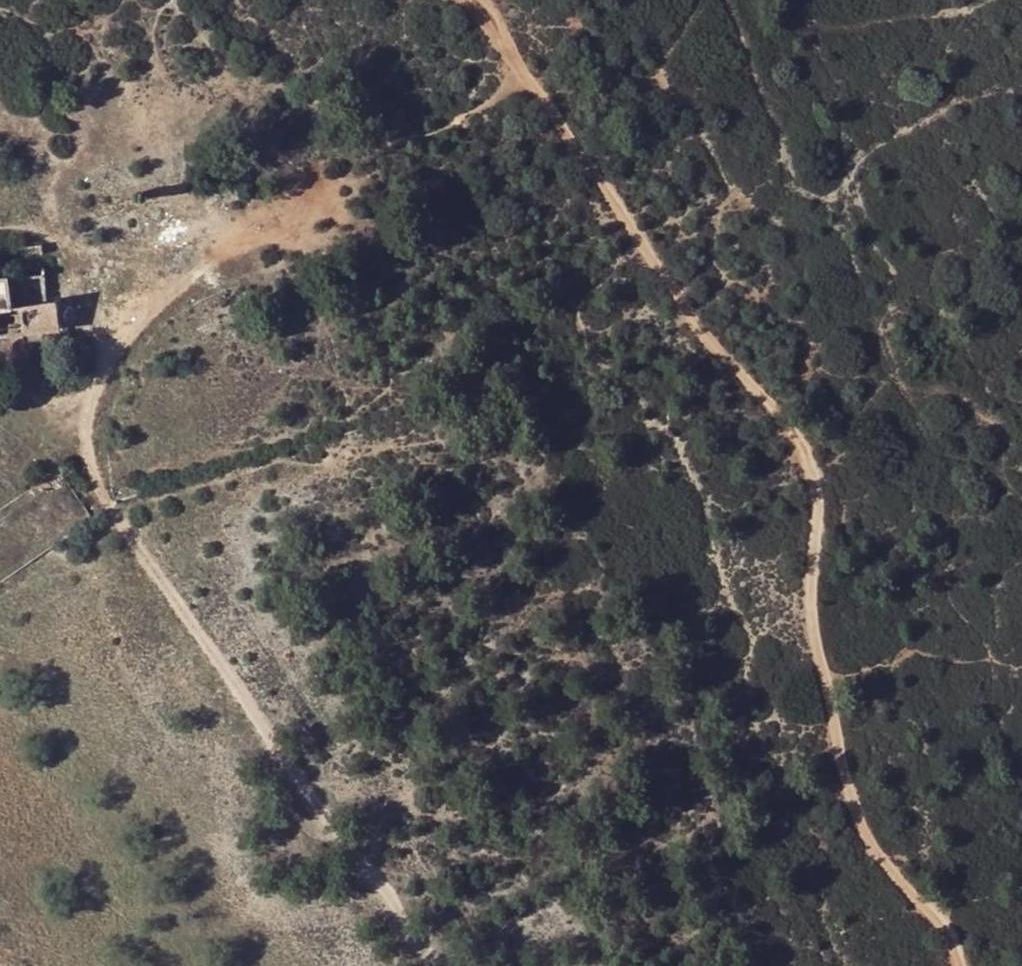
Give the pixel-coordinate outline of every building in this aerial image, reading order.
[(78,345),(74,305),(49,305),(46,256),(0,257),(0,350),(78,345)] [(82,382),(69,391),(77,400),(88,391),(82,382)]
